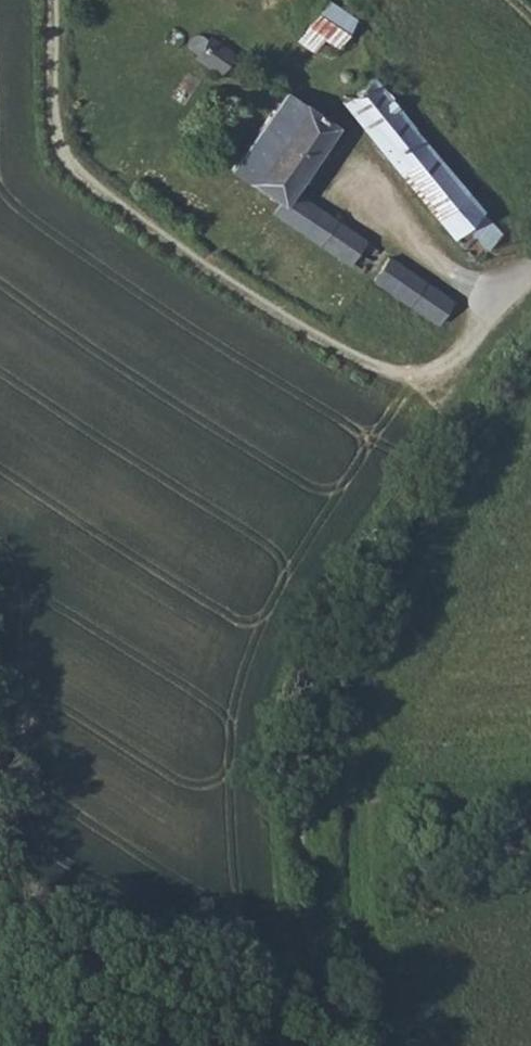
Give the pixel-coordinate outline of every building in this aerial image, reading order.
[(308,26),(299,40),(315,51),(323,40),(334,47),(352,20),(324,1),(308,26)] [(234,52),(211,35),(206,43),(202,35),(198,32),(195,33),(190,34),(188,37),(187,42),(188,47),(192,51),(196,50),(201,50),(196,57),(219,73),(234,52)] [(373,76),(340,103),(346,109),(349,113),(353,118),(357,123),(361,127),(365,133),(373,143),(377,148),(381,153),(385,158),(389,163),(393,168),(398,173),(402,178),(405,183),(409,188),(413,192),(417,198),(421,203),(426,209),(430,214),(434,219),(438,224),(442,229),(454,242),(456,240),(468,229),(486,248),(501,234),(482,213),(484,212),(438,156),(468,130),(456,115),(496,141),(517,110),(426,47),(404,79),(441,104),(413,127),(389,98),(391,96),(373,76)] [(287,91),(231,169),(280,202),(275,211),(351,267),(365,239),(294,190),(308,170),(313,173),(325,158),(320,154),(338,128),(287,91)] [(388,257),(373,283),(438,324),(454,301),(388,257)]
